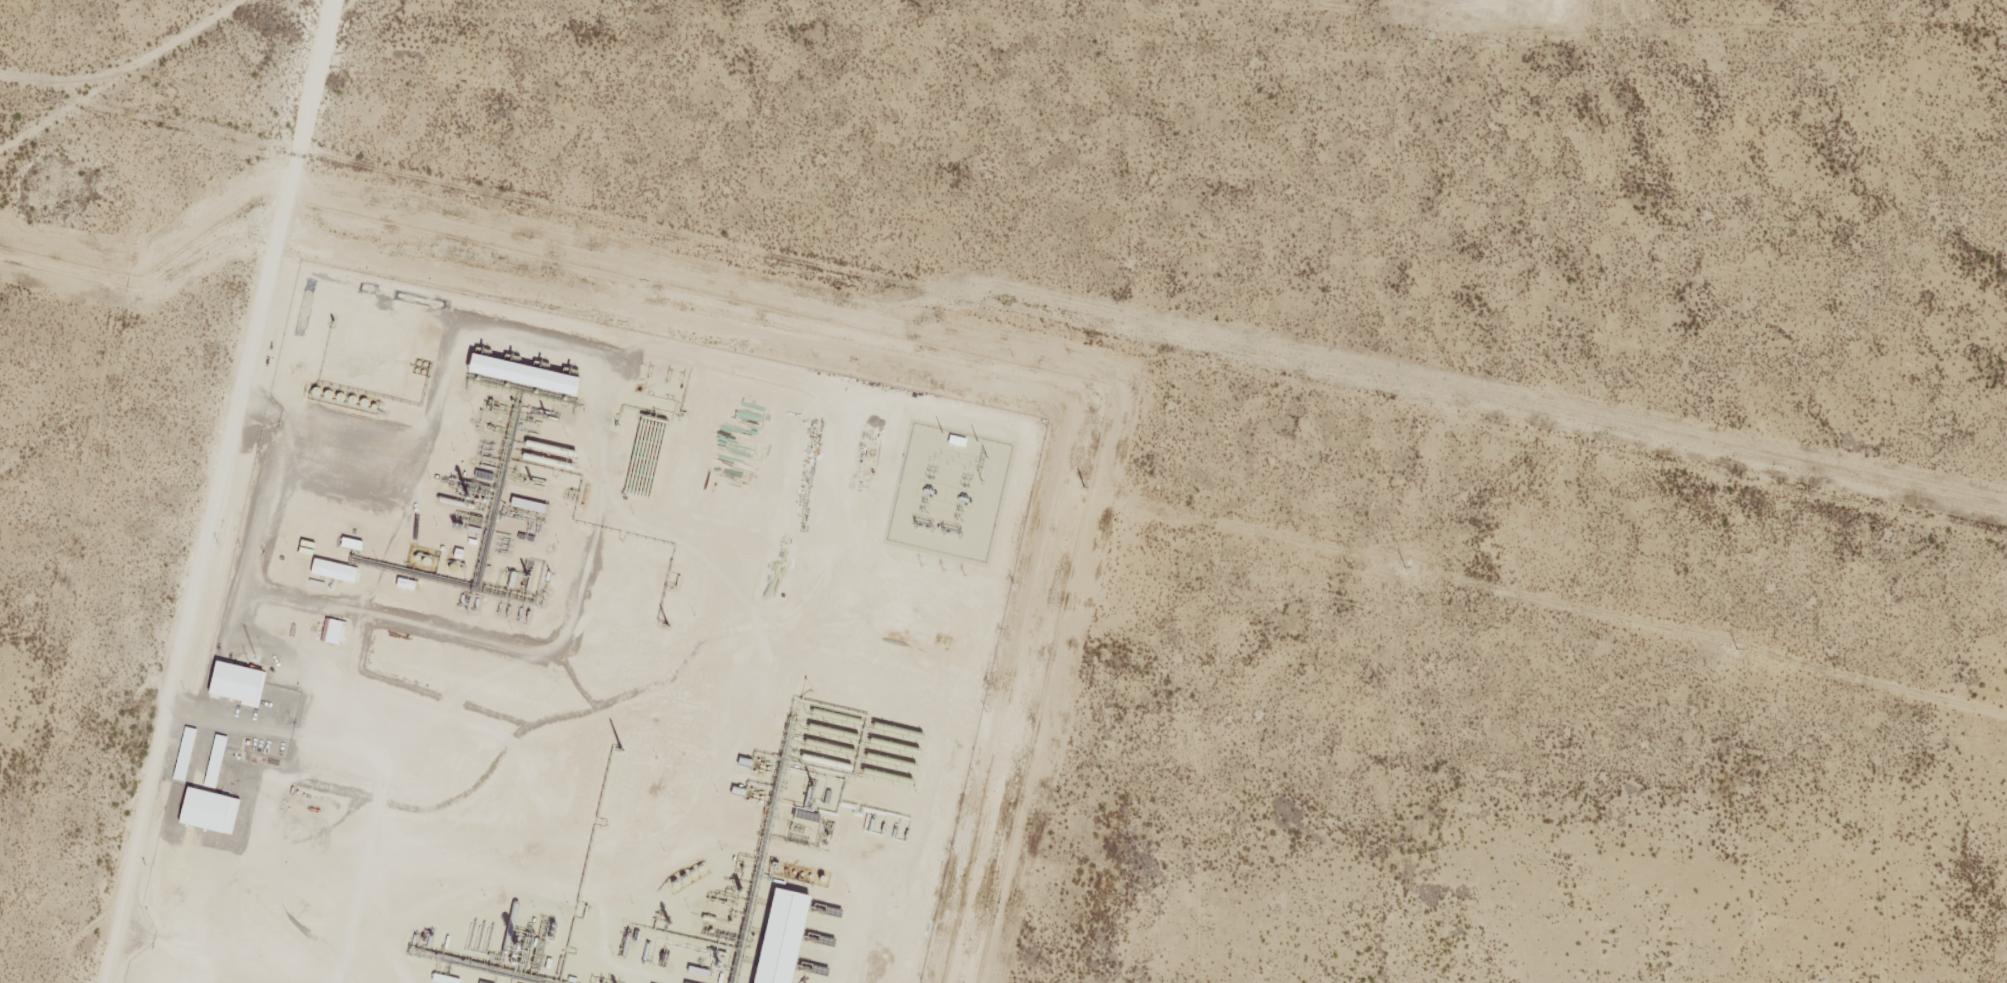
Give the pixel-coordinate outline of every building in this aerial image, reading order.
[(471,373),(579,395),(583,376),(475,354),(471,373)] [(357,583),(360,568),(316,558),(313,574),(357,583)] [(324,642),(343,645),(347,622),(328,619),(324,642)] [(211,695),(259,706),(267,672),(219,661),(211,695)] [(198,730),(186,727),(175,780),(187,782),(198,730)] [(217,789),(229,737),(217,734),(205,786),(217,789)] [(242,799),(189,788),(181,823),(234,835),(242,799)] [(813,896),(777,889),(757,982),(795,982),(813,896)]
